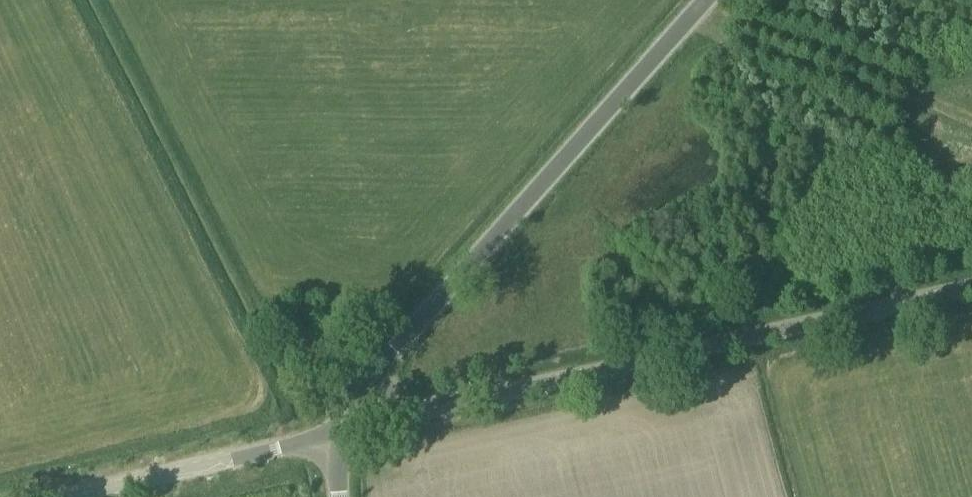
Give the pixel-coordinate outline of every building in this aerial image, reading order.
[(361,413),(376,418),(381,406),(366,401),(361,413)]
